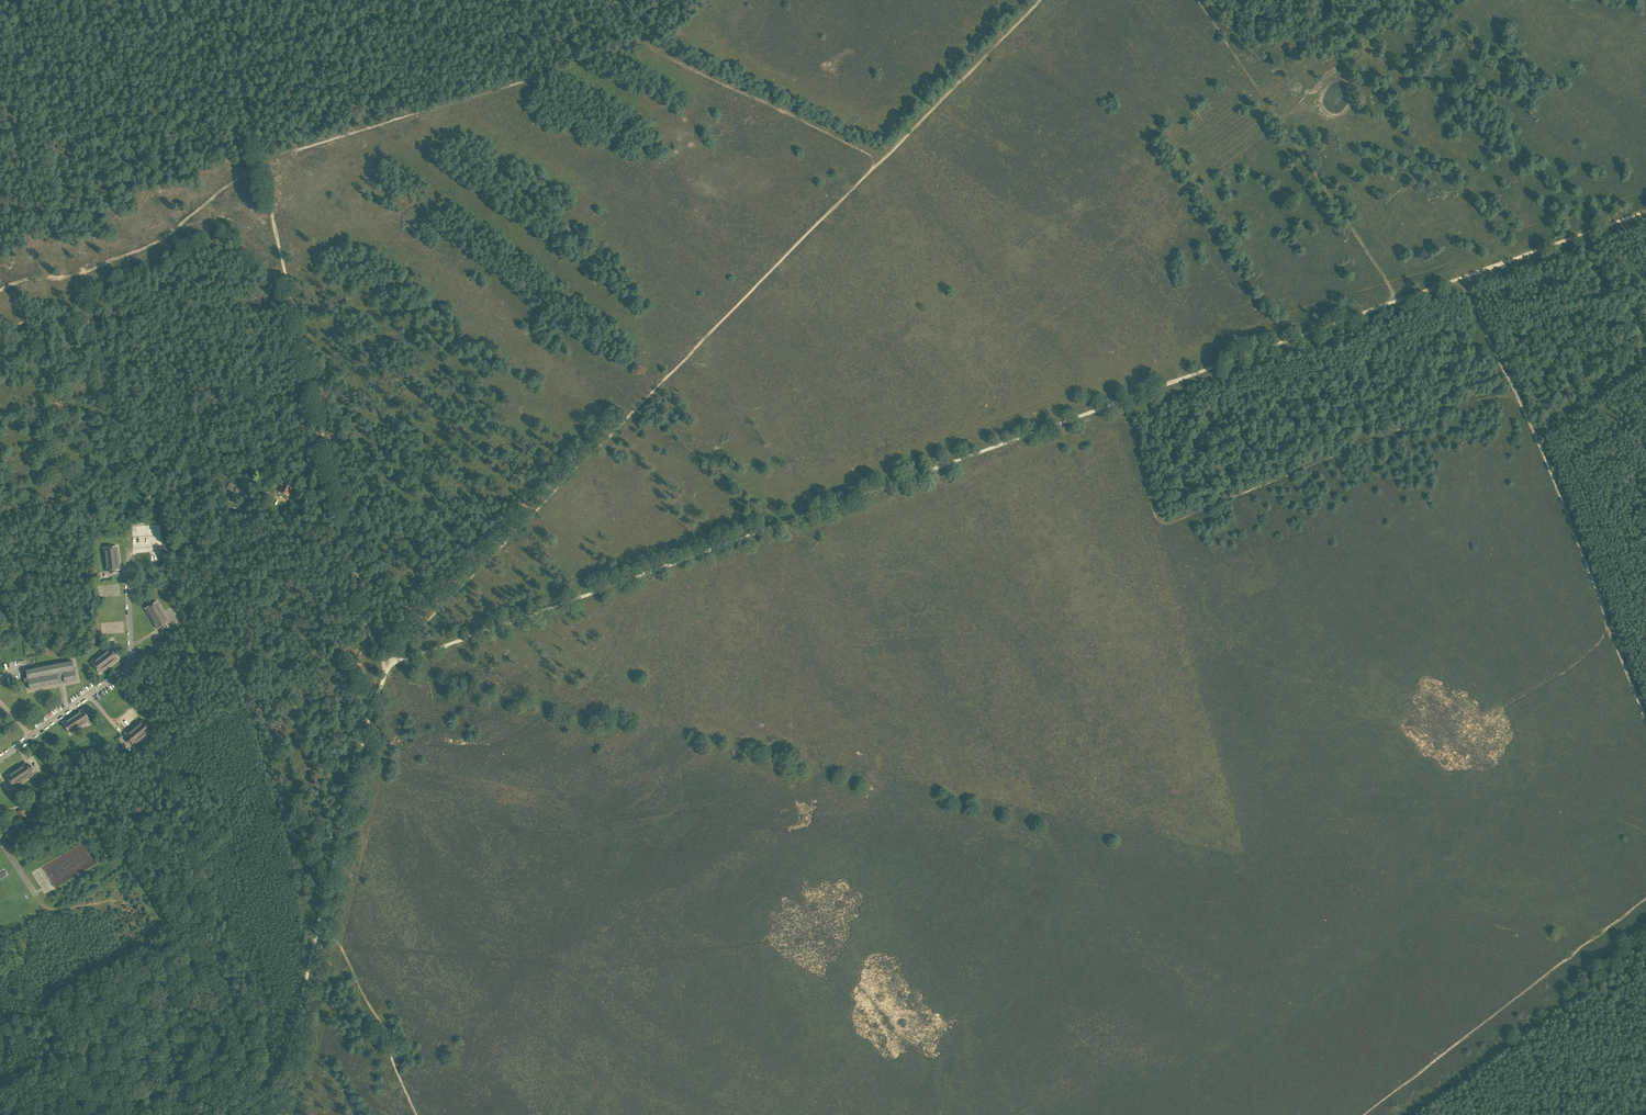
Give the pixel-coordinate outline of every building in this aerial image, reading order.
[(282,485),(279,491),(288,496),(290,493),(292,494),(293,491),(292,490),(293,488),(282,481),(280,484),(282,485)] [(230,483),(226,489),(234,494),(238,486),(230,483)] [(238,486),(234,494),(240,497),(244,489),(238,486)] [(117,547),(103,548),(106,572),(110,572),(111,574),(116,573),(115,571),(120,571),(117,547)] [(271,568),(269,578),(276,579),(276,576),(279,577),(281,570),(271,568)] [(158,604),(146,611),(158,631),(162,629),(164,631),(168,628),(167,626),(170,624),(158,604)] [(112,649),(92,662),(100,674),(120,661),(117,657),(119,655),(116,651),(114,653),(112,649)] [(28,679),(25,679),(25,682),(28,682),(30,690),(59,684),(59,683),(59,681),(64,680),(65,682),(65,683),(77,681),(73,662),(26,671),(28,679)] [(82,709),(62,722),(70,734),(87,723),(87,724),(91,722),(88,716),(89,715),(87,711),(85,712),(82,709)] [(127,731),(123,733),(127,738),(126,740),(129,743),(131,742),(134,745),(152,730),(143,719),(128,732),(127,731)] [(29,761),(36,773),(40,771),(33,759),(29,761)] [(25,762),(6,775),(13,787),(30,776),(31,778),(34,775),(31,770),(33,769),(30,765),(28,766),(25,762)] [(24,807),(17,811),(23,819),(26,816),(24,812),(26,810),(24,807)]
